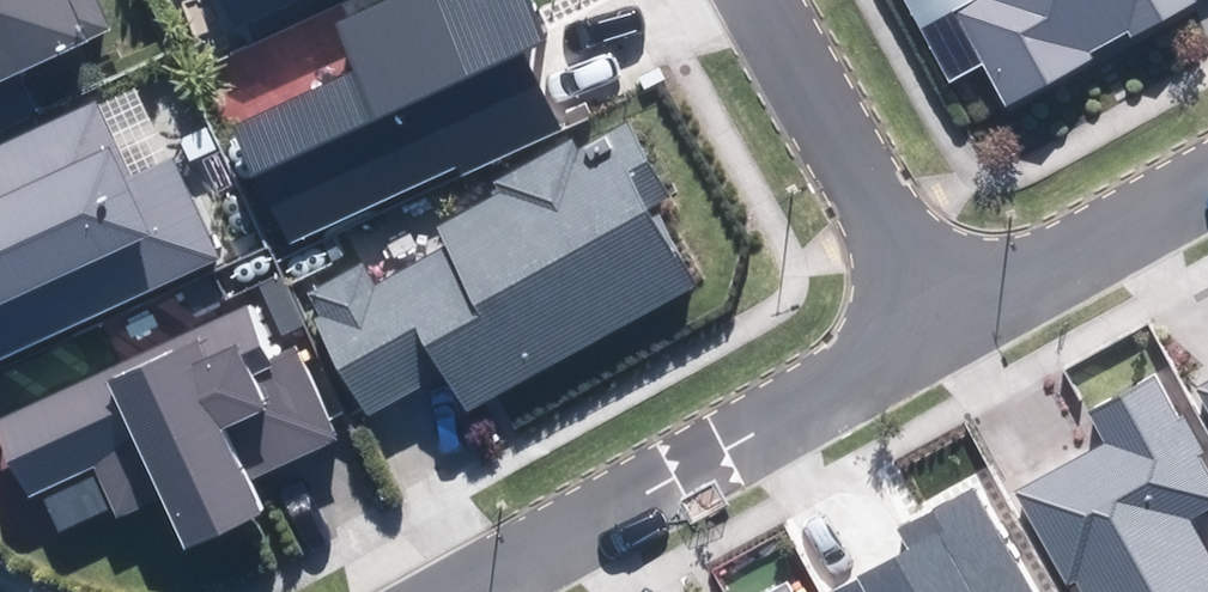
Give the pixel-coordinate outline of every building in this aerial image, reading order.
[(113,29),(99,0),(0,0),(0,81),(113,29)] [(236,31),(302,0),(221,0),(236,31)] [(290,244),(455,168),(459,177),(562,130),(526,51),(548,41),(528,0),(383,0),(333,23),(354,70),(235,125),(290,244)] [(955,12),(1008,106),(1092,58),(1089,53),(1126,33),(1130,40),(1196,3),(1194,0),(977,0),(955,12)] [(221,260),(175,160),(132,179),(95,99),(0,142),(0,360),(221,260)] [(445,372),(466,411),(691,288),(650,213),(671,201),(628,124),(579,151),(572,139),(495,181),(501,191),(435,227),(447,248),(374,288),(362,265),(308,294),(320,315),(315,318),(368,414),(445,372)] [(336,442),(292,346),(265,358),(243,309),(0,418),(0,436),(28,498),(43,492),(59,528),(109,505),(115,519),(159,499),(183,551),(268,512),(253,480),(336,442)] [(1083,591),(1207,591),(1207,554),(1190,519),(1207,510),(1207,472),(1200,457),(1206,453),(1185,415),(1176,420),(1154,379),(1090,413),(1106,445),(1015,493),(1064,585),(1076,579),(1083,591)] [(1207,409),(1207,384),(1197,390),(1207,409)] [(973,488),(897,530),(908,551),(834,591),(1031,591),(973,488)] [(785,584),(770,591),(789,591),(785,584)]
